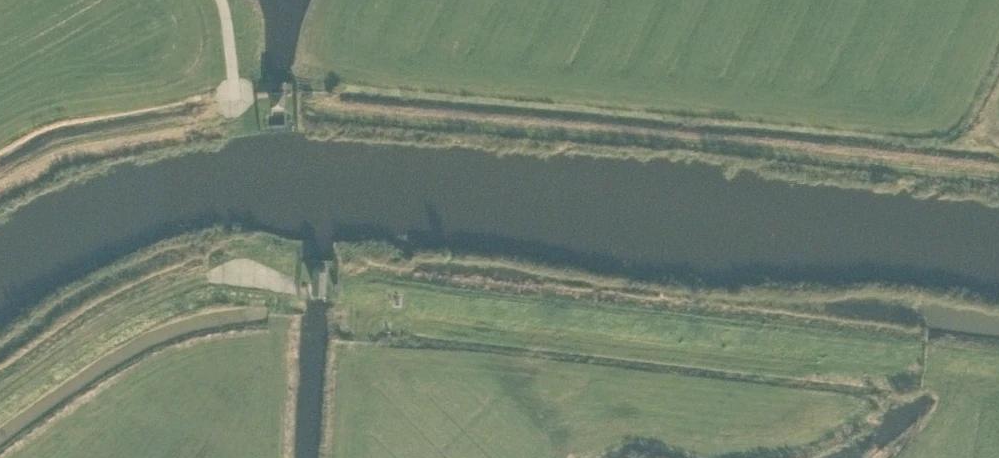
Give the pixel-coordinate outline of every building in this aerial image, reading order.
[(272,90),(272,103),(285,103),(285,89),(272,90)]
